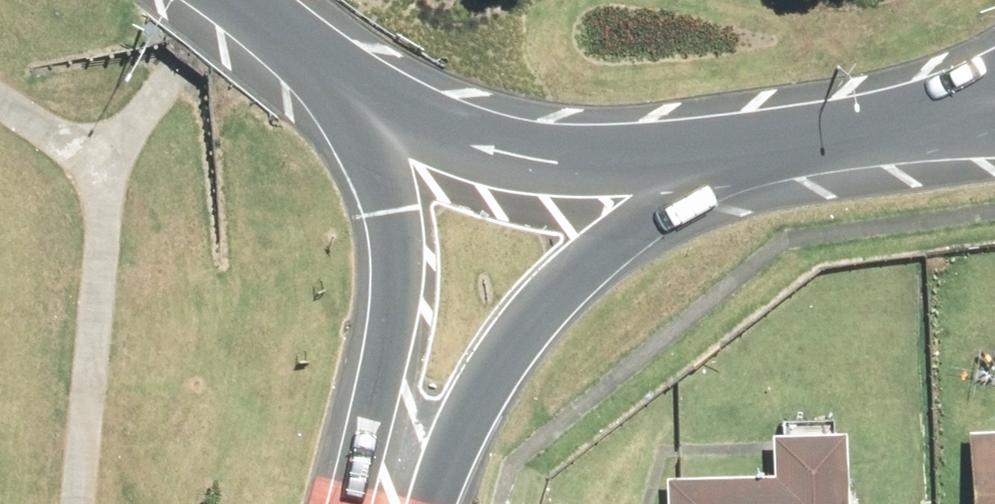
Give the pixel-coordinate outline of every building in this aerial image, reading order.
[(665,503),(843,503),(842,427),(764,428),(765,473),(664,475),(665,503)] [(966,503),(994,503),(994,427),(963,428),(966,503)]
